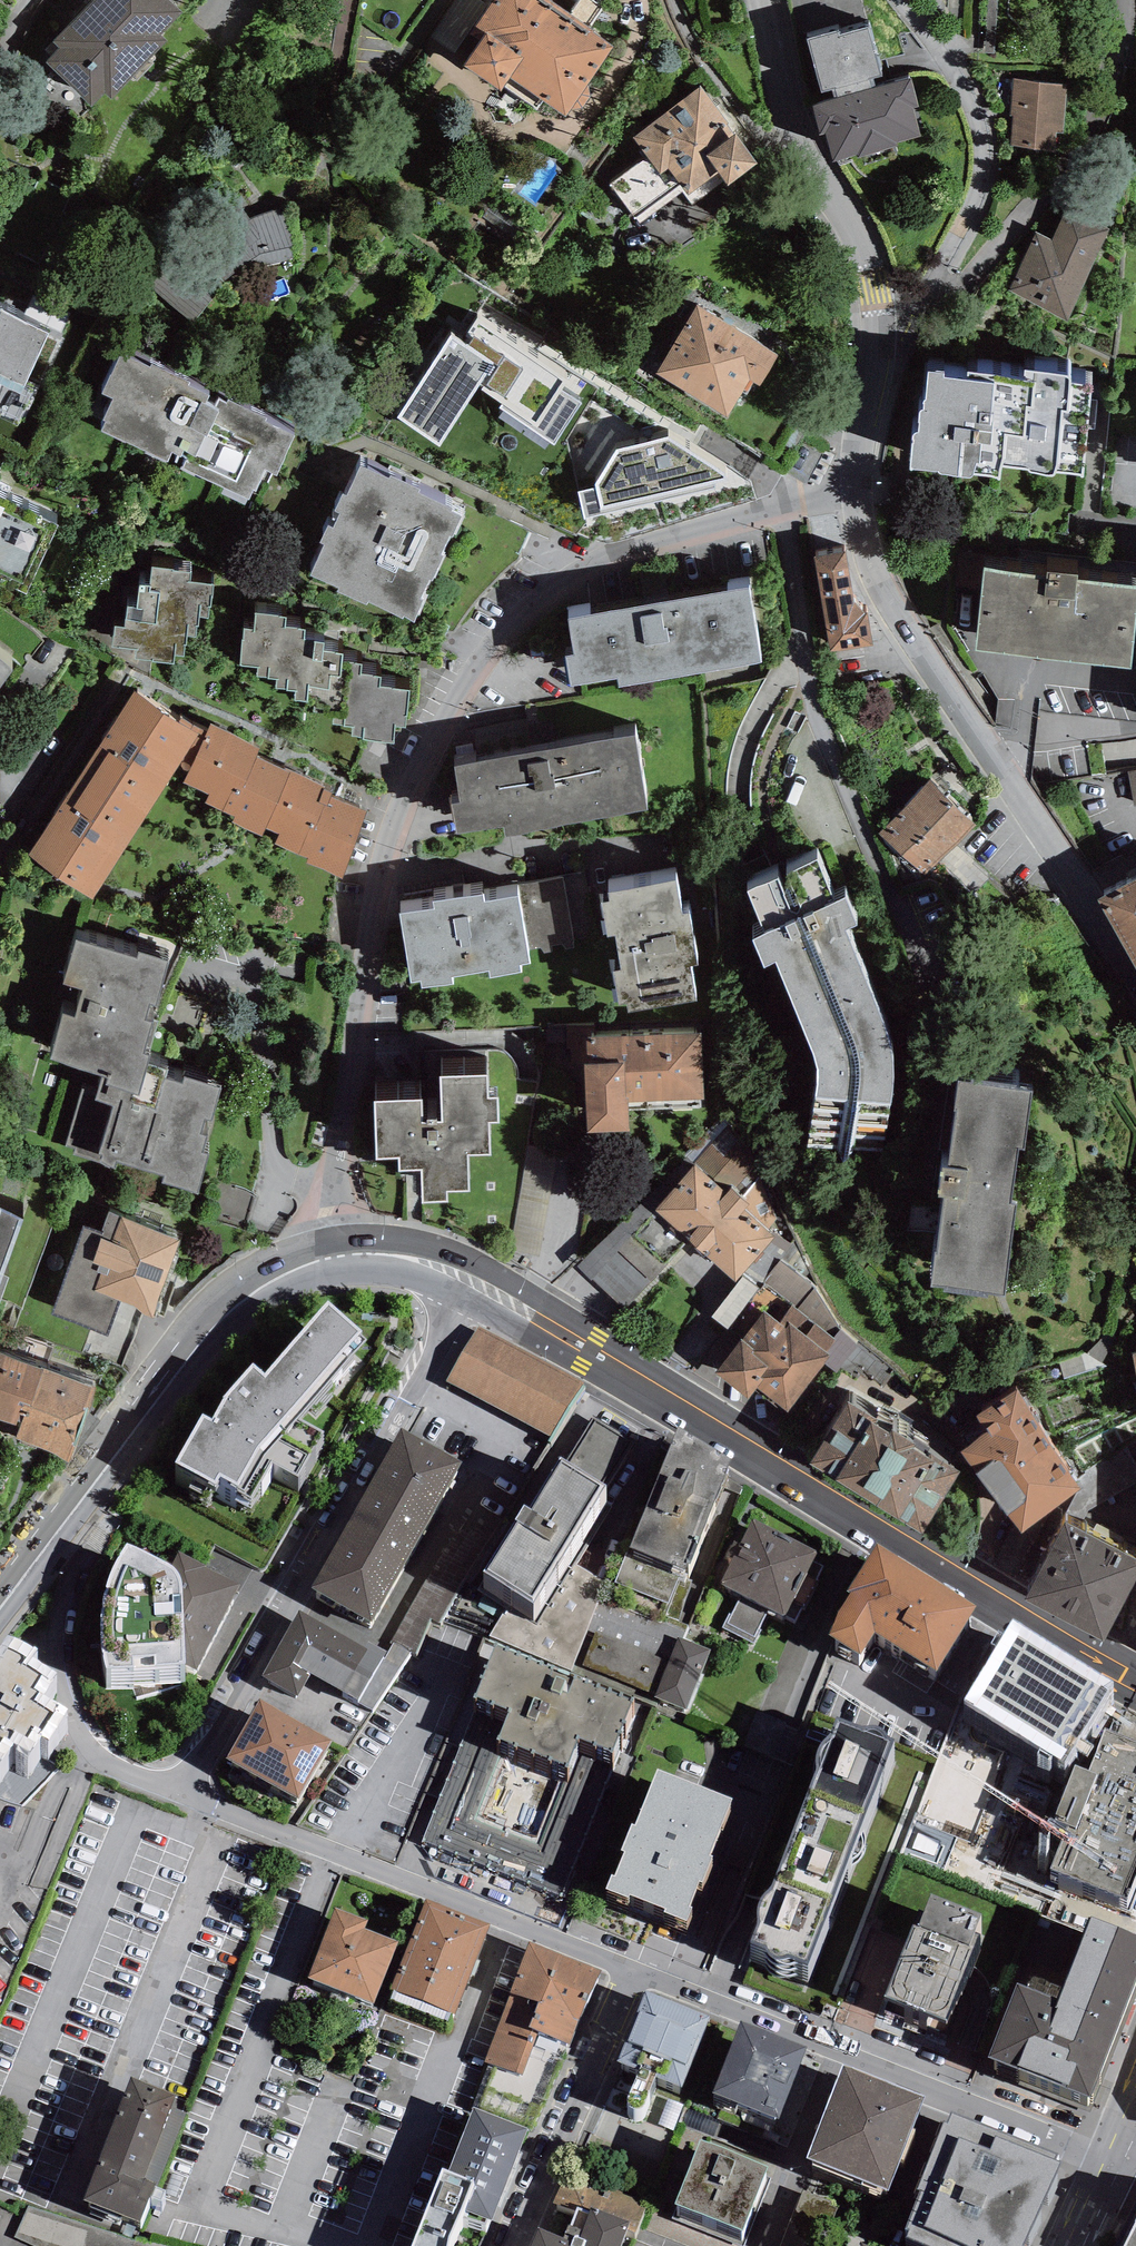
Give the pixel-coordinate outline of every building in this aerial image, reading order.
[(58,45),(44,60),(91,106),(105,91),(111,96),(167,38),(160,32),(181,10),(170,0),(91,0),(52,40),(58,45)] [(470,31),(480,39),(464,62),(501,89),(503,84),(537,107),(542,97),(566,114),(570,108),(583,106),(591,94),(587,83),(613,45),(591,28),(588,32),(542,0),(491,0),(470,31)] [(976,44),(996,46),(1000,0),(979,0),(976,44)] [(813,103),(821,131),(825,130),(833,157),(857,151),(858,154),(898,143),(897,140),(920,134),(912,106),(919,104),(911,77),(876,86),(873,77),(882,75),(869,26),(839,34),(838,28),(807,36),(822,91),(832,88),(835,97),(813,103)] [(1066,82),(1014,79),(1012,128),(1019,128),(1018,148),(1055,149),(1056,129),(1064,129),(1066,82)] [(735,131),(700,85),(633,135),(648,154),(610,183),(640,222),(682,190),(693,203),(725,179),(728,182),(758,160),(736,130),(735,131)] [(279,207),(229,228),(249,276),(300,255),(279,207)] [(1034,232),(1007,292),(1068,318),(1109,227),(1066,207),(1051,240),(1034,232)] [(778,353),(696,304),(655,371),(727,415),(750,378),(759,384),(778,353)] [(49,330),(0,306),(0,414),(18,422),(34,388),(23,383),(49,330)] [(503,334),(469,310),(461,322),(451,315),(388,403),(446,443),(473,406),(495,422),(501,414),(556,453),(592,402),(543,367),(549,358),(507,328),(503,334)] [(150,364),(119,351),(101,390),(112,394),(101,414),(106,415),(100,427),(169,459),(173,449),(186,454),(180,466),(248,498),(253,487),(264,492),(273,471),(276,473),(295,433),(265,419),(267,415),(231,397),(229,401),(188,383),(191,380),(152,361),(150,364)] [(945,370),(928,369),(925,388),(923,388),(923,392),(920,396),(919,429),(916,429),(912,432),(910,465),(939,467),(940,469),(942,471),(968,473),(971,472),(973,469),(999,473),(1002,462),(1029,465),(1029,468),(1049,471),(1052,471),(1054,468),(1082,470),(1091,381),(1069,379),(1070,378),(1070,374),(1067,372),(1025,367),(1024,376),(967,368),(967,375),(943,374),(945,370)] [(598,391),(592,402),(556,453),(542,476),(580,493),(586,520),(725,488),(726,491),(754,483),(598,391)] [(388,476),(361,463),(346,495),(341,492),(334,508),(340,510),(335,521),(329,519),(319,539),(324,541),(310,572),(338,584),(336,588),(366,602),(367,599),(401,615),(403,612),(414,618),(423,598),(420,596),(430,576),(432,578),(444,554),(441,552),(450,533),(452,534),(462,513),(452,508),(452,507),(418,491),(420,487),(390,474),(388,476)] [(0,494),(0,578),(25,591),(59,523),(0,494)] [(845,548),(814,554),(831,651),(873,642),(868,613),(853,601),(845,548)] [(174,566),(151,564),(150,583),(140,581),(137,605),(128,604),(125,624),(114,623),(112,645),(136,646),(135,656),(153,657),(152,660),(173,661),(175,653),(183,654),(184,643),(186,643),(187,633),(195,633),(196,623),(198,623),(199,614),(208,615),(208,604),(210,604),(213,581),(190,579),(191,569),(173,568),(174,566)] [(985,565),(975,645),(1130,663),(1135,613),(1135,583),(1078,577),(1078,571),(1047,567),(1047,572),(985,565)] [(619,684),(761,660),(749,587),(569,618),(575,651),(565,653),(570,682),(617,675),(619,684)] [(285,614),(255,610),(255,628),(244,627),(240,662),(257,664),(256,674),(268,675),(268,677),(275,677),(275,686),(286,685),(286,688),(296,689),(295,698),(315,701),(313,710),(332,713),(333,722),(351,723),(351,735),(363,735),(363,739),(393,741),(395,723),(405,724),(409,687),(380,683),(381,673),(361,671),(362,661),(341,659),(344,651),(323,648),(324,639),(304,636),(305,627),(285,623),(285,614)] [(0,658),(0,683),(13,667),(0,658)] [(134,689),(26,855),(91,897),(181,758),(199,731),(134,689)] [(202,728),(199,731),(181,758),(192,763),(184,780),(210,792),(206,801),(234,813),(256,754),(258,747),(211,723),(209,732),(202,728)] [(635,731),(452,764),(459,800),(451,801),(456,831),(503,823),(505,833),(649,807),(635,731)] [(331,788),(256,754),(234,813),(232,819),(263,833),(265,826),(279,832),(274,842),(298,852),(309,823),(317,826),(329,794),(331,788)] [(1118,772),(1123,806),(1135,804),(1135,769),(1118,772)] [(973,821),(929,780),(879,833),(924,874),(973,821)] [(367,809),(329,794),(317,826),(309,823),(298,852),(307,855),(305,861),(342,875),(367,809)] [(818,855),(747,887),(765,930),(752,935),(764,962),(774,958),(811,1047),(817,1062),(817,1074),(814,1094),(890,1101),(893,1094),(892,1070),(892,1049),(888,1031),(845,926),(856,922),(846,895),(835,900),(818,855)] [(677,877),(608,889),(610,899),(603,900),(608,933),(616,932),(622,966),(613,968),(619,1002),(627,1001),(628,1009),(696,998),(690,964),(698,962),(689,910),(683,911),(677,877)] [(1135,970),(1135,878),(1099,900),(1135,970)] [(434,906),(399,912),(411,980),(420,978),(422,985),(454,980),(453,974),(488,968),(489,975),(521,970),(520,962),(529,960),(518,894),(484,899),(483,891),(433,900),(434,906)] [(138,956),(76,938),(63,981),(81,986),(73,1013),(64,1011),(51,1056),(70,1061),(65,1078),(83,1083),(64,1146),(79,1150),(77,1156),(115,1167),(117,1159),(164,1173),(162,1180),(197,1191),(209,1152),(202,1151),(207,1133),(200,1131),(205,1115),(211,1117),(221,1086),(184,1075),(181,1083),(144,1072),(150,1052),(145,1050),(153,1020),(145,1018),(151,998),(157,1000),(169,958),(140,949),(138,956)] [(593,1023),(546,1024),(547,1063),(585,1062),(586,1130),(629,1129),(628,1099),(702,1097),(700,1030),(594,1033),(593,1023)] [(488,1095),(487,1071),(441,1072),(443,1119),(422,1120),(421,1097),(375,1098),(377,1155),(398,1154),(398,1166),(421,1165),(422,1197),(447,1196),(446,1185),(468,1184),(467,1152),(490,1151),(488,1118),(500,1118),(499,1095),(488,1095)] [(1033,1087),(957,1076),(953,1104),(959,1105),(951,1163),(942,1162),(937,1194),(944,1195),(932,1280),(1005,1290),(1018,1201),(1011,1200),(1019,1143),(1025,1144),(1033,1087)] [(725,1192),(694,1164),(655,1208),(690,1239),(735,1279),(774,1236),(743,1209),(749,1202),(730,1186),(725,1192)] [(22,1217),(10,1213),(0,1206),(0,1278),(22,1217)] [(180,1238),(107,1212),(100,1233),(84,1228),(53,1315),(131,1343),(143,1310),(153,1313),(180,1238)] [(667,1264),(633,1233),(592,1277),(625,1308),(667,1264)] [(836,1341),(762,1284),(710,1352),(723,1362),(716,1371),(749,1397),(758,1386),(788,1409),(830,1355),(827,1353),(836,1341)] [(582,1393),(478,1336),(447,1393),(551,1450),(582,1393)] [(366,1380),(328,1346),(264,1417),(253,1407),(222,1441),(212,1461),(203,1456),(173,1505),(216,1528),(220,1522),(239,1531),(240,1528),(244,1530),(245,1528),(251,1532),(271,1494),(298,1511),(323,1465),(302,1452),(366,1380)] [(0,1350),(0,1416),(16,1423),(20,1412),(27,1413),(43,1367),(0,1350)] [(94,1386),(43,1367),(27,1413),(20,1412),(16,1423),(19,1425),(14,1435),(70,1457),(94,1386)] [(960,1449),(1021,1530),(1080,1485),(1016,1388),(975,1413),(985,1429),(960,1449)] [(962,1469),(848,1398),(809,1460),(923,1531),(962,1469)] [(609,1492),(604,1489),(635,1444),(595,1417),(565,1462),(481,1586),(531,1620),(609,1492)] [(461,1470),(400,1436),(352,1519),(413,1554),(461,1470)] [(675,1437),(627,1558),(679,1579),(684,1581),(729,1470),(675,1437)] [(413,1554),(352,1519),(309,1595),(370,1630),(413,1554)] [(1103,1539),(1065,1520),(1024,1598),(1062,1618),(1103,1539)] [(819,1559),(755,1526),(722,1590),(738,1598),(725,1623),(754,1638),(767,1613),(787,1623),(819,1559)] [(1103,1539),(1062,1618),(1104,1640),(1135,1578),(1135,1557),(1103,1539)] [(975,1620),(875,1557),(845,1604),(850,1607),(825,1646),(859,1667),(873,1644),(935,1683),(975,1620)] [(679,1579),(627,1558),(614,1589),(666,1610),(679,1579)] [(167,1607),(128,1585),(120,1594),(112,1609),(106,1623),(104,1638),(101,1659),(101,1671),(102,1697),(106,1712),(133,1709),(132,1705),(155,1705),(155,1709),(185,1708),(185,1699),(214,1669),(240,1618),(180,1584),(167,1607)] [(365,1650),(297,1613),(261,1679),(298,1698),(309,1678),(358,1705),(385,1654),(367,1645),(365,1650)] [(1011,1633),(962,1714),(1065,1776),(1114,1695),(1011,1633)] [(711,1650),(678,1637),(654,1697),(687,1710),(711,1650)] [(0,1668),(0,1785),(10,1769),(27,1779),(40,1758),(49,1763),(68,1733),(42,1717),(57,1693),(33,1679),(35,1674),(7,1657),(0,1668)] [(627,1729),(487,1675),(473,1711),(509,1725),(498,1754),(569,1782),(582,1751),(613,1763),(627,1729)] [(332,1740),(259,1698),(226,1758),(298,1799),(332,1740)] [(792,1753),(802,1721),(758,1707),(748,1739),(792,1753)] [(509,1725),(473,1711),(422,1841),(561,1895),(613,1763),(582,1751),(569,1782),(541,1854),(469,1825),(498,1754),(509,1725)] [(756,1940),(750,1959),(765,1966),(768,1971),(773,1976),(778,1979),(783,1979),(789,1976),(807,1983),(894,1754),(886,1752),(884,1749),(880,1746),(876,1745),(871,1744),(866,1747),(863,1747),(835,1736),(829,1751),(825,1754),(820,1759),(817,1766),(814,1774),(814,1781),(815,1787),(771,1901),(767,1907),(763,1912),(758,1918),(756,1922),(756,1931),(756,1937),(756,1940)] [(1049,1887),(1126,1917),(1135,1890),(1135,1760),(1104,1748),(1086,1791),(1073,1786),(1074,1783),(970,1742),(948,1798),(1066,1844),(1049,1887)] [(731,1813),(657,1783),(634,1839),(631,1838),(621,1864),(624,1865),(614,1888),(611,1887),(606,1901),(627,1910),(629,1907),(666,1922),(664,1926),(685,1935),(691,1921),(687,1920),(698,1895),(701,1896),(712,1871),(707,1869),(731,1813)] [(487,1932),(424,1908),(389,1999),(451,2023),(487,1932)] [(976,1931),(925,1911),(912,1943),(907,1941),(878,2013),(941,2038),(976,1951),(969,1949),(976,1931)] [(366,1926),(334,1913),(307,1983),(373,2008),(397,1948),(363,1934),(366,1926)] [(1089,1930),(1058,2010),(1015,1993),(986,2069),(1089,2108),(1135,1986),(1135,1948),(1089,1930)] [(601,1970),(531,1943),(484,2062),(521,2076),(538,2033),(571,2046),(601,1970)] [(709,2029),(645,2003),(617,2071),(636,2079),(641,2082),(628,2112),(628,2116),(630,2121),(631,2122),(635,2123),(639,2122),(642,2121),(646,2117),(648,2111),(657,2088),(665,2091),(682,2098),(690,2079),(689,2078),(709,2029)] [(804,2057),(738,2032),(710,2104),(776,2129),(804,2057)] [(924,2108),(843,2076),(806,2169),(887,2201),(924,2108)] [(177,2103),(131,2085),(83,2207),(141,2230),(156,2191),(144,2186),(177,2103)] [(951,2124),(947,2134),(943,2132),(915,2200),(921,2203),(905,2241),(908,2242),(906,2245),(1030,2245),(1058,2180),(1052,2177),(1056,2168),(951,2124)] [(475,2138),(444,2216),(443,2216),(431,2245),(466,2245),(467,2242),(476,2245),(493,2245),(528,2159),(475,2138)] [(767,2178),(701,2151),(675,2215),(742,2241),(767,2178)] [(552,2219),(575,2228),(622,2245),(639,2245),(651,2215),(567,2182),(552,2219)] [(802,2190),(782,2245),(824,2245),(840,2204),(802,2190)] [(1112,2245),(1135,2245),(1135,2195),(1112,2245)] [(575,2228),(569,2245),(622,2245),(575,2228)]
